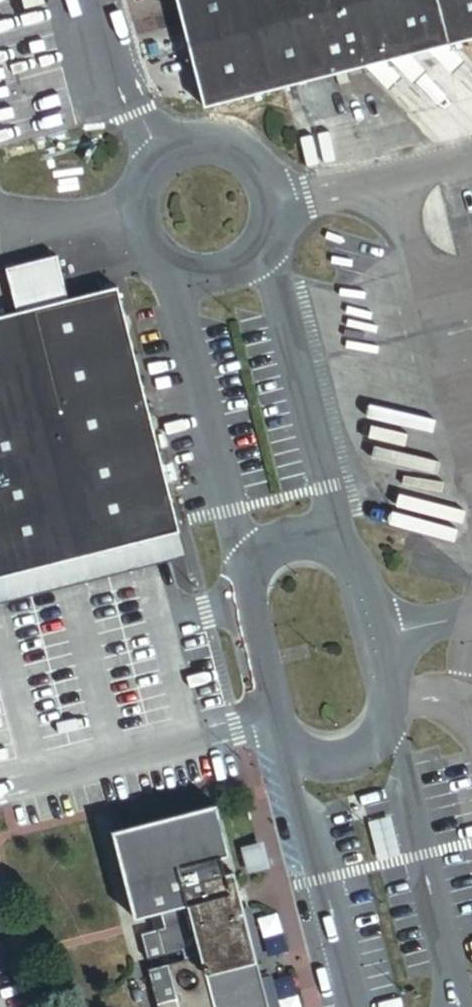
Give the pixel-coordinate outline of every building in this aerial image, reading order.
[(205,108),(471,40),(471,0),(177,0),(205,108)] [(112,291),(0,318),(0,578),(173,534),(175,533),(112,291)] [(173,534),(0,578),(0,602),(179,556),(173,534)] [(148,970),(158,1006),(268,1006),(233,873),(219,877),(215,864),(231,860),(216,805),(111,832),(135,921),(161,914),(164,928),(140,935),(147,961),(182,952),(184,960),(148,970)] [(259,843),(245,846),(251,870),(265,867),(259,843)]
